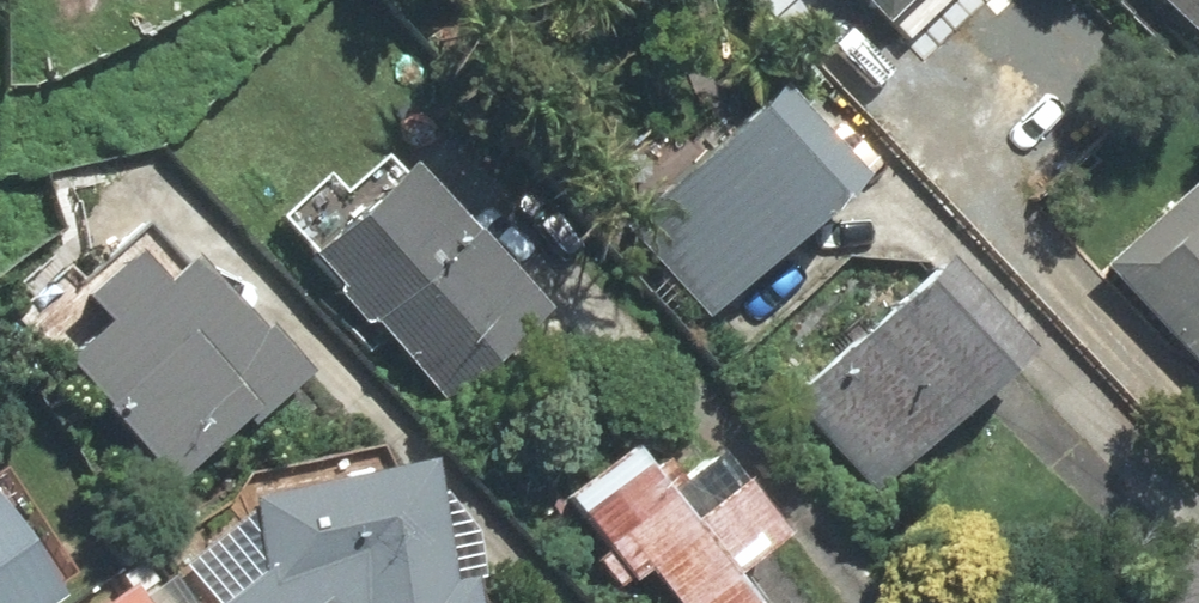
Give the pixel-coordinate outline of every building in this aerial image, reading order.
[(894,16),(910,0),(879,0),(894,16)] [(1198,26),(1198,0),(1174,0),(1198,26)] [(792,88),(635,224),(713,314),(870,178),(792,88)] [(334,173),(285,217),(450,397),(549,307),(420,165),(410,174),(392,154),(351,192),(334,173)] [(1112,264),(1198,358),(1198,183),(1112,264)] [(152,221),(42,316),(183,478),(305,374),(203,256),(191,266),(152,221)] [(948,266),(798,396),(879,488),(1029,358),(948,266)] [(656,567),(684,602),(770,602),(746,572),(793,537),(724,448),(675,486),(644,446),(578,497),(617,547),(601,559),(625,591),(656,567)] [(256,495),(271,570),(232,602),(485,602),(479,572),(456,577),(434,461),(256,495)] [(0,489),(0,602),(57,602),(72,593),(0,489)] [(140,587),(117,602),(152,602),(140,587)]
